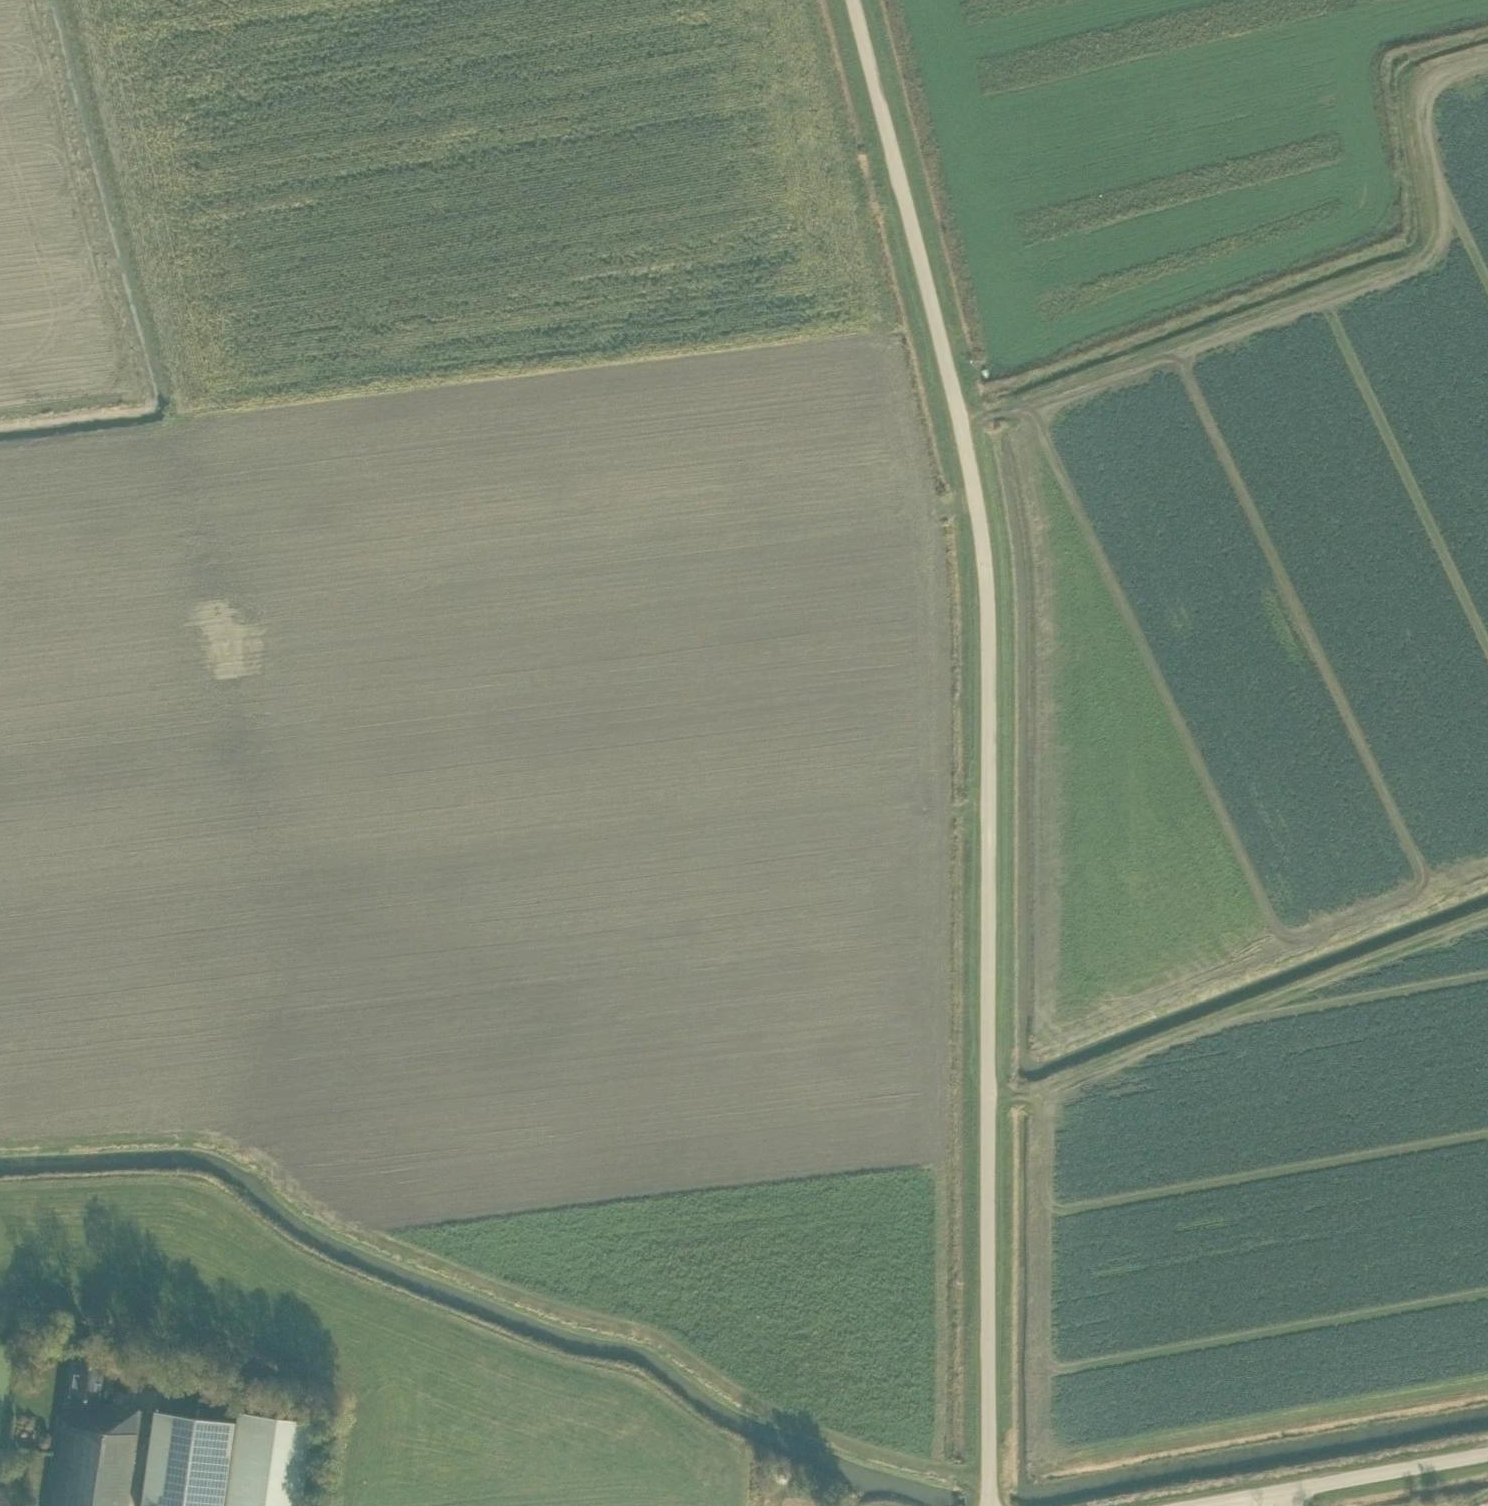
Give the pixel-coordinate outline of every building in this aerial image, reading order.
[(140,1410),(96,1403),(102,1364),(73,1360),(65,1420),(61,1419),(48,1505),(126,1505),(140,1410)] [(312,1421),(239,1410),(228,1482),(225,1481),(233,1423),(153,1411),(139,1505),(299,1505),(312,1421)] [(51,1436),(49,1431),(45,1430),(40,1433),(38,1442),(41,1446),(46,1447),(49,1444),(51,1436)]
